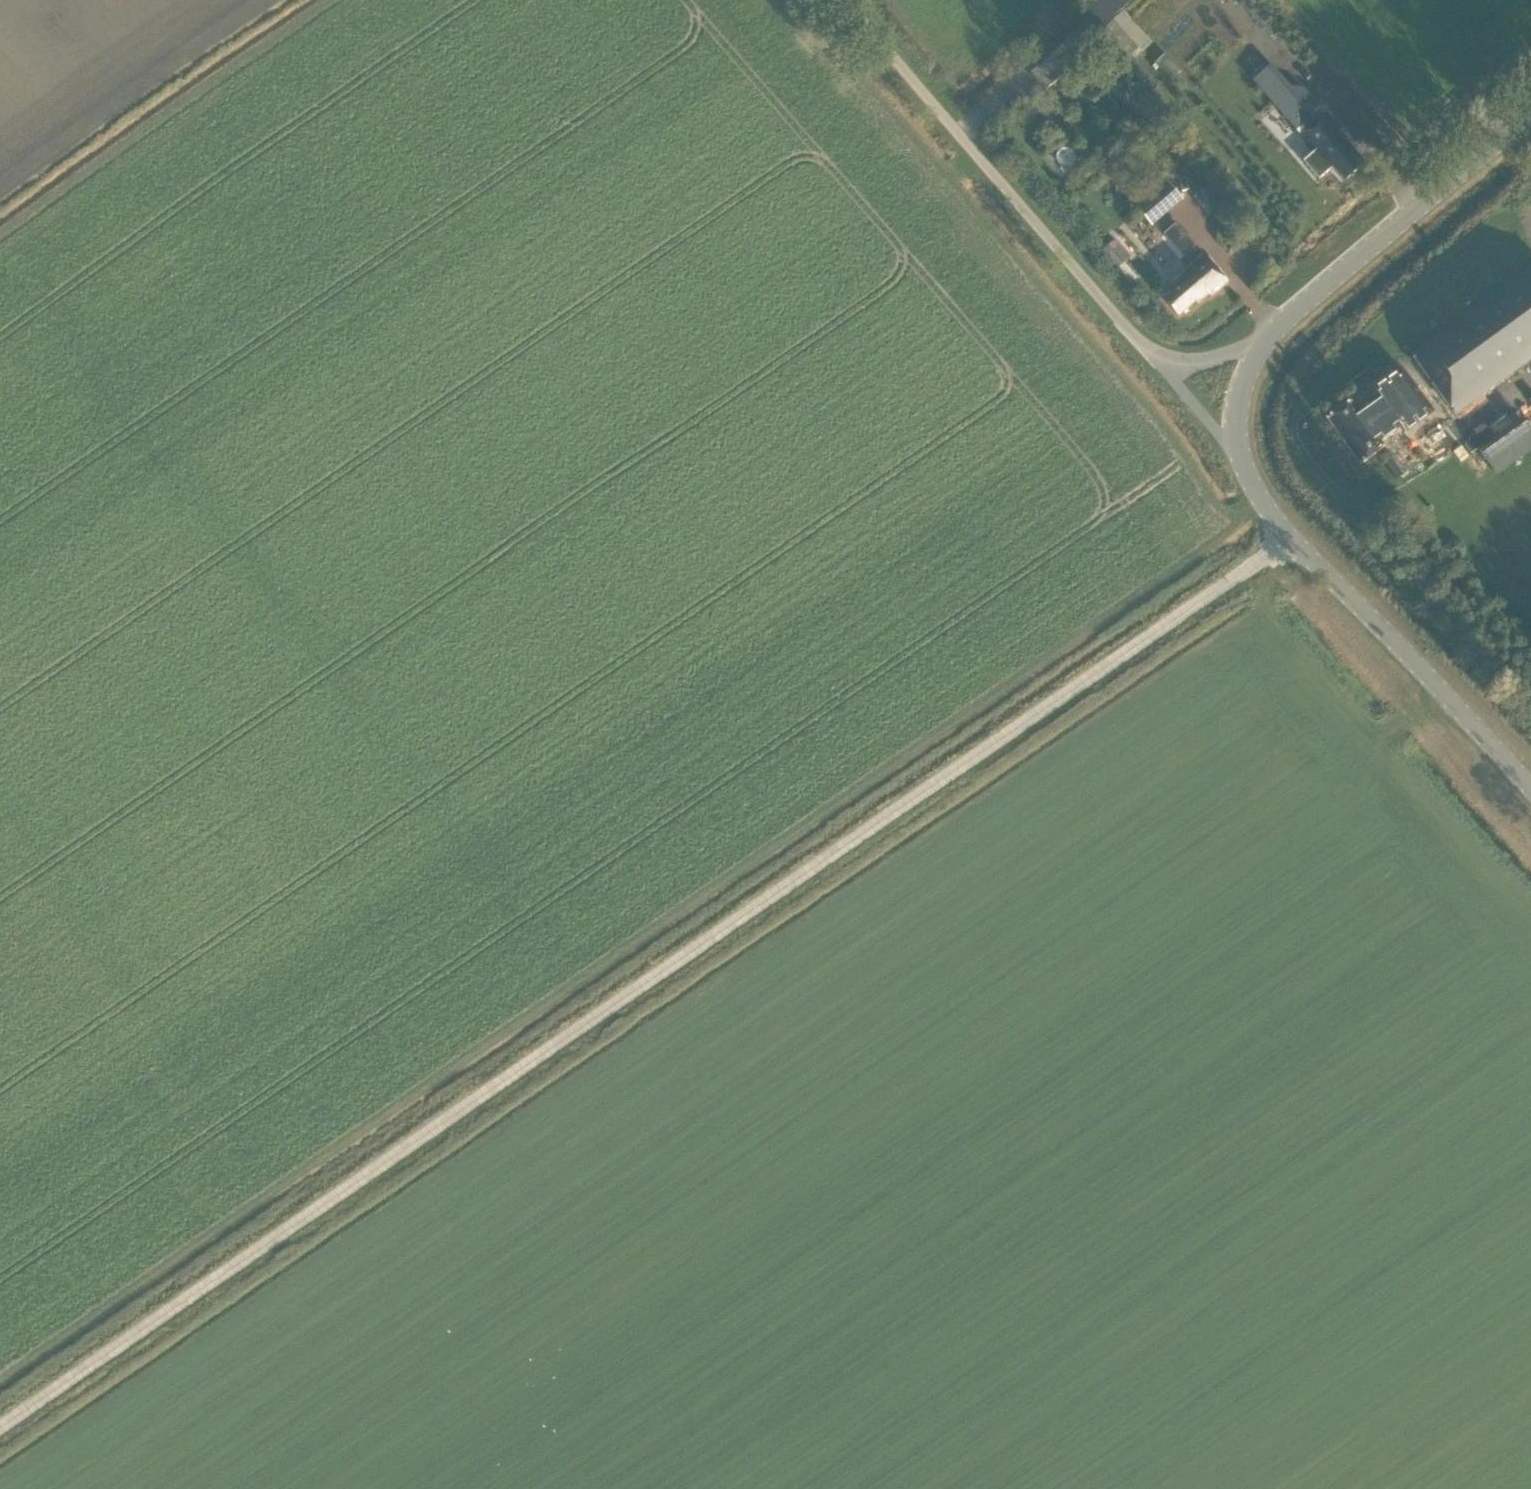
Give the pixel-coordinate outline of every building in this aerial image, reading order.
[(1130,0),(1094,0),(1080,12),(1096,30),(1130,0)] [(1277,29),(1248,0),(1246,0),(1240,5),(1270,36),(1277,29)] [(1101,32),(1126,60),(1143,45),(1118,17),(1101,32)] [(1271,65),(1253,81),(1294,129),(1320,107),(1304,88),(1291,87),(1271,65)] [(1341,130),(1326,112),(1298,136),(1313,153),(1315,151),(1331,169),(1333,167),(1344,181),(1365,163),(1338,132),(1341,130)] [(1136,207),(1152,226),(1182,200),(1167,182),(1136,207)] [(1222,185),(1202,192),(1210,213),(1230,206),(1222,185)] [(1100,251),(1116,268),(1124,261),(1130,256),(1114,239),(1100,251)] [(1209,294),(1211,296),(1228,282),(1204,254),(1184,271),(1186,273),(1167,289),(1171,293),(1163,299),(1178,316),(1196,301),(1198,304),(1209,294)] [(1411,355),(1454,415),(1530,360),(1530,268),(1411,355)] [(1327,419),(1359,466),(1386,448),(1381,441),(1401,427),(1405,432),(1433,412),(1423,397),(1413,383),(1404,369),(1375,389),(1378,394),(1357,408),(1352,401),(1327,419)] [(1512,462),(1498,443),(1485,452),(1499,471),(1512,462)]
